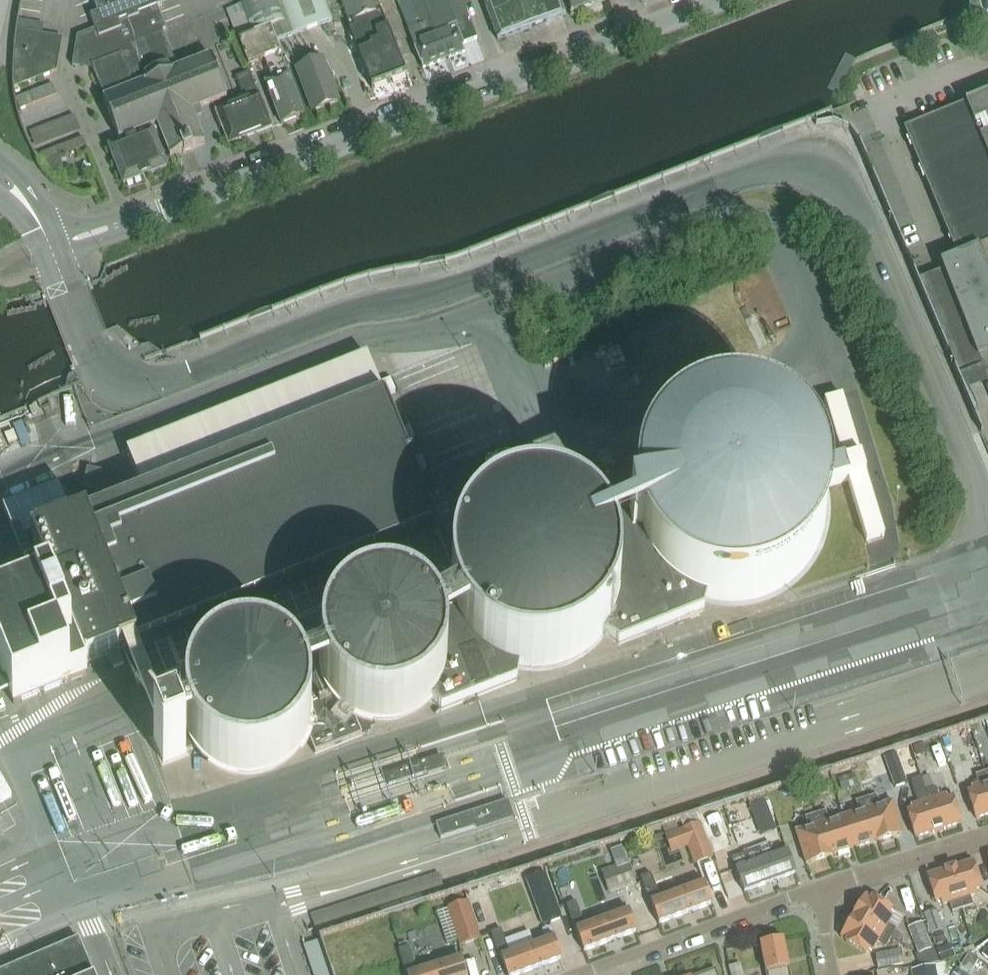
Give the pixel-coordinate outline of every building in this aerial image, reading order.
[(123,185),(167,168),(145,106),(150,104),(111,0),(92,0),(98,13),(90,16),(96,30),(77,37),(73,62),(91,65),(104,99),(103,99),(118,138),(112,140),(114,146),(109,148),(123,185)] [(150,104),(171,157),(182,153),(183,155),(194,151),(193,148),(206,143),(196,118),(203,115),(201,109),(228,98),(211,57),(178,70),(163,31),(166,30),(157,8),(162,6),(159,0),(111,0),(150,104)] [(253,36),(239,41),(249,67),(265,61),(272,80),(266,82),(282,123),(304,115),(277,41),(333,21),(325,0),(240,0),(253,36)] [(403,68),(382,13),(378,0),(340,0),(349,24),(352,23),(354,29),(350,31),(372,89),(406,76),(403,68)] [(409,31),(423,69),(466,53),(463,45),(478,39),(463,0),(413,0),(415,7),(414,8),(419,21),(416,22),(418,27),(409,31)] [(501,39),(566,16),(560,0),(483,0),(498,40),(501,39)] [(572,14),(606,2),(605,0),(567,0),(572,14)] [(969,5),(973,18),(977,20),(982,18),(983,16),(979,2),(976,1),(971,2),(969,5)] [(251,35),(240,5),(227,10),(238,40),(251,35)] [(63,39),(17,31),(15,31),(14,46),(12,70),(13,70),(13,76),(13,83),(14,89),(56,73),(57,73),(63,39)] [(297,70),(313,111),(338,102),(322,60),(297,70)] [(230,144),(248,137),(273,127),(260,94),(258,94),(250,73),(237,79),(244,100),(214,111),(221,128),(224,127),(230,144)] [(52,86),(15,100),(20,111),(56,97),(52,86)] [(987,95),(985,95),(904,129),(956,256),(987,243),(987,95)] [(76,112),(31,131),(44,161),(89,142),(76,112)] [(956,256),(957,257),(940,264),(943,273),(920,283),(960,379),(981,371),(987,387),(987,243),(956,256)] [(418,474),(515,442),(482,344),(385,377),(418,474)] [(0,590),(0,664),(15,705),(90,676),(87,667),(120,655),(119,652),(434,529),(433,527),(435,527),(427,505),(368,356),(127,451),(144,495),(69,525),(69,524),(36,537),(36,538),(32,540),(41,563),(30,567),(23,570),(18,572),(22,582),(0,590)] [(840,398),(823,403),(866,544),(883,539),(840,398)] [(639,503),(639,508),(639,514),(640,519),(640,525),(641,530),(643,535),(645,541),(647,546),(649,551),(651,555),(654,560),(657,564),(661,569),(665,573),(668,577),(672,580),(677,584),(681,587),(686,590),(691,592),(696,595),(701,597),(706,598),(711,600),(716,601),(722,602),(727,602),(733,602),(738,602),(744,602),(749,601),(754,600),(760,598),(765,597),(770,595),(775,592),(780,590),(784,587),(789,584),(793,580),(797,577),(801,573),(805,569),(808,564),(811,560),(814,555),(817,550),(819,546),(821,540),(823,535),(824,530),(825,525),(826,519),(826,514),(826,508),(826,503),(826,498),(825,492),(824,487),(823,482),(821,476),(819,471),(817,466),(814,462),(811,457),(808,452),(805,448),(801,444),(797,440),(793,437),(789,433),(784,430),(780,427),(775,425),(770,422),(765,420),(760,419),(754,417),(749,416),(744,415),(738,415),(733,415),(727,415),(722,415),(716,416),(711,417),(706,419),(701,420),(696,422),(691,425),(686,427),(681,430),(677,433),(672,437),(668,440),(664,444),(661,448),(657,452),(654,457),(651,462),(649,466),(647,471),(645,476),(643,482),(641,487),(640,492),(640,498),(639,503)] [(134,479),(87,470),(84,488),(130,497),(134,479)] [(58,485),(3,506),(23,557),(18,559),(23,570),(30,567),(27,561),(35,558),(26,535),(48,527),(43,515),(66,507),(58,485)] [(456,609),(457,613),(459,618),(461,623),(463,627),(466,632),(469,636),(472,640),(475,644),(479,647),(483,651),(487,654),(491,657),(495,659),(500,662),(504,664),(509,665),(514,667),(519,668),(524,669),(529,669),(534,670),(539,670),(544,669),(549,669),(554,668),(559,666),(564,665),(569,663),(573,661),(578,658),(582,656),(586,653),(590,649),(594,646),(597,642),(601,638),(604,634),(607,630),(609,626),(611,621),(613,616),(615,612),(616,607),(617,602),(618,597),(619,592),(619,586),(619,581),(618,576),(617,571),(616,566),(615,561),(613,556),(611,552),(609,547),(606,543),(604,538),(600,534),(597,530),(594,527),(590,523),(586,520),(582,517),(577,514),(573,512),(568,510),(563,508),(558,506),(554,505),(548,504),(543,504),(538,503),(533,503),(528,504),(523,504),(518,505),(513,506),(508,508),(503,510),(499,512),(492,515),(488,518),(484,521),(481,524),(477,527),(474,531),(471,534),(468,538),(465,542),(463,546),(461,551),(459,555),(457,560),(456,564),(455,568),(454,573),(453,577),(453,582),(453,586),(453,591),(453,596),(454,600),(455,605),(456,609)] [(445,667),(445,663),(445,659),(445,654),(444,650),(443,646),(442,642),(440,638),(438,634),(436,631),(434,627),(431,624),(428,621),(425,618),(422,615),(418,612),(415,610),(411,608),(407,606),(403,605),(398,603),(394,603),(390,602),(385,602),(381,602),(376,602),(372,603),(368,604),(364,605),(360,607),(356,609),(352,611),(348,614),(345,617),(342,619),(339,623),(336,626),(333,630),(331,633),(329,637),(327,641),(326,646),(325,650),(324,654),(324,659),(323,663),(324,668),(324,672),(325,677),(326,681),(328,685),(329,689),(331,693),(333,696),(336,700),(339,703),(342,706),(345,709),(348,712),(352,715),(356,717),(360,719),(364,720),(368,722),(372,723),(376,723),(381,724),(385,724),(389,724),(393,723),(398,722),(402,721),(406,720),(410,718),(414,716),(418,714),(421,712),(425,709),(428,706),(431,703),(433,699),(436,696),(438,692),(440,688),(442,684),(443,680),(444,676),(445,672),(445,667)] [(311,721),(311,717),(311,713),(310,708),(310,704),(309,700),(307,696),(306,692),(304,689),(302,685),(300,681),(297,678),(294,675),(291,672),(288,669),(284,666),(281,664),(277,662),(273,660),(269,659),(265,657),(261,656),(256,656),(252,655),(248,655),(243,656),(239,656),(235,657),(231,658),(227,660),(223,661),(219,663),(215,666),(212,668),(208,671),(205,674),(202,677),(200,681),(197,684),(195,688),(193,692),(191,696),(190,700),(189,704),(188,708),(188,713),(188,717),(188,721),(188,726),(189,730),(190,734),(192,738),(193,742),(195,746),(197,750),(200,754),(203,757),(206,760),(209,763),(212,766),(216,769),(220,771),(224,773),(228,775),(232,776),(236,777),(241,778),(245,778),(249,778),(254,778),(258,778),(262,777),(267,776),(271,775),(275,773),(279,771),(283,769),(286,766),(290,763),(293,760),(296,757),(299,754),(301,750),(303,746),(305,742),(307,738),(308,734),(309,730),(310,726),(311,721)] [(164,764),(186,756),(177,732),(155,741),(164,764)] [(926,751),(924,744),(913,747),(915,755),(926,751)] [(884,757),(895,787),(908,782),(897,752),(884,757)] [(874,769),(881,792),(893,788),(885,765),(874,769)] [(391,792),(426,781),(423,771),(388,782),(391,792)] [(859,785),(855,773),(839,778),(843,790),(859,785)] [(921,778),(937,831),(960,824),(952,798),(946,800),(945,795),(939,797),(932,775),(921,778)] [(0,776),(0,803),(11,797),(0,776)] [(912,781),(918,803),(911,806),(912,810),(907,812),(914,838),(937,831),(921,778),(912,781)] [(987,815),(987,782),(972,787),(973,791),(967,793),(976,819),(987,815)] [(864,799),(877,842),(901,835),(890,801),(879,804),(876,796),(864,799)] [(843,815),(853,850),(877,842),(864,799),(856,802),(859,811),(843,815)] [(750,806),(761,835),(777,830),(766,800),(750,806)] [(509,801),(436,824),(441,839),(475,827),(476,831),(514,819),(509,801)] [(829,857),(853,850),(843,815),(828,820),(826,811),(816,814),(829,857)] [(805,818),(808,826),(795,830),(806,864),(829,857),(816,814),(805,818)] [(682,830),(695,865),(714,859),(701,823),(682,830)] [(795,874),(796,874),(788,851),(786,852),(775,856),(770,845),(734,858),(734,859),(737,869),(736,870),(744,893),(745,892),(785,878),(795,874)] [(611,851),(616,866),(627,862),(621,847),(611,851)] [(977,904),(974,895),(976,894),(975,891),(981,889),(973,862),(950,869),(962,908),(977,904)] [(610,869),(618,893),(636,887),(628,863),(610,869)] [(949,912),(962,908),(950,869),(927,876),(936,903),(941,902),(942,905),(946,904),(949,912)] [(527,881),(543,927),(562,921),(545,875),(527,881)] [(703,883),(703,884),(660,899),(651,875),(641,878),(650,905),(651,905),(658,925),(660,924),(659,924),(711,905),(712,905),(704,883),(703,883)] [(865,896),(862,902),(853,916),(891,939),(891,938),(895,932),(896,931),(887,926),(894,915),(890,913),(892,910),(872,898),(871,899),(865,896)] [(628,911),(585,927),(576,902),(574,903),(566,906),(575,933),(576,932),(583,952),(584,951),(636,933),(637,932),(629,910),(628,911)] [(460,949),(480,942),(468,904),(448,911),(460,949)] [(936,910),(924,914),(931,934),(943,929),(936,910)] [(891,939),(853,916),(840,937),(846,941),(845,942),(865,954),(868,951),(871,953),(877,943),(885,948),(891,939)] [(932,948),(922,923),(908,928),(918,954),(915,955),(920,968),(940,962),(934,948),(932,948)] [(501,930),(491,933),(500,959),(501,959),(507,974),(520,974),(561,960),(562,960),(554,938),(553,938),(510,954),(501,930)] [(895,932),(891,938),(900,943),(903,937),(895,932)] [(943,932),(935,934),(938,945),(946,942),(943,932)] [(76,938),(0,970),(0,974),(91,974),(76,938)] [(321,938),(306,943),(316,974),(333,974),(321,938)] [(783,941),(783,940),(760,944),(760,946),(760,945),(766,974),(790,974),(783,941)] [(951,946),(937,951),(941,961),(954,955),(951,946)] [(460,958),(416,972),(408,947),(398,950),(406,974),(466,974),(461,958),(460,958)] [(878,970),(904,964),(901,949),(875,955),(878,970)] [(959,969),(968,974),(969,974),(978,960),(968,954),(959,969)] [(947,963),(911,970),(912,974),(945,974),(947,963)]
